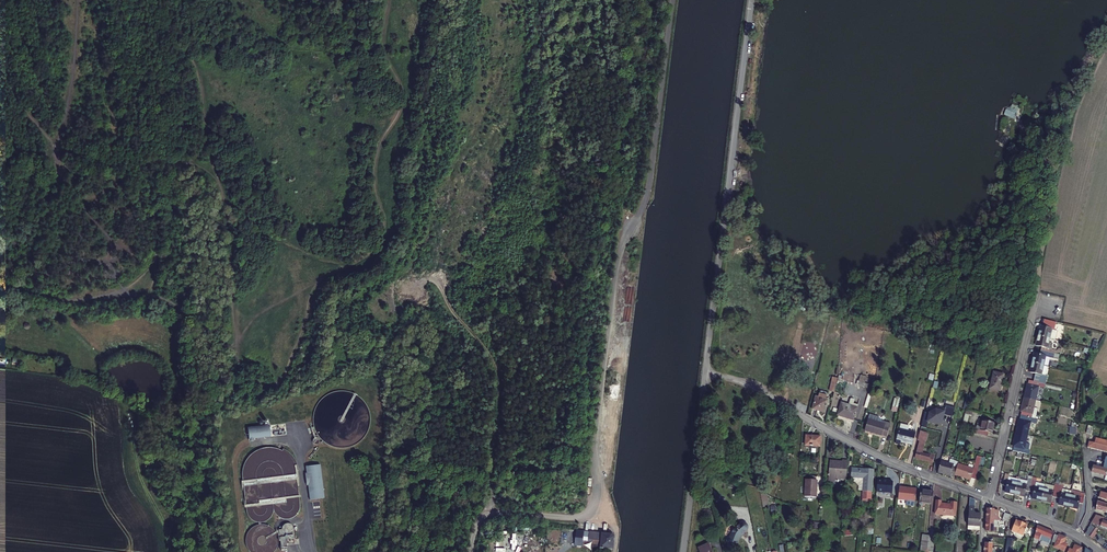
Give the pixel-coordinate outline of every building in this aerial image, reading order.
[(1005,110),(1003,116),(1014,120),(1019,106),(1013,104),(1010,111),(1005,110)] [(1038,329),(1037,329),(1034,339),(1046,342),(1047,336),(1048,333),(1050,333),(1052,324),(1040,321),(1038,329)] [(1052,343),(1054,334),(1050,333),(1048,333),(1047,336),(1046,342),(1052,343)] [(1034,339),(1032,348),(1038,349),(1046,351),(1046,352),(1048,352),(1049,346),(1045,345),(1046,342),(1034,339)] [(1053,362),(1054,357),(1045,356),(1037,354),(1036,357),(1031,356),(1028,366),(1040,368),(1044,369),(1046,360),(1053,362)] [(1032,375),(1043,378),(1044,369),(1040,368),(1028,366),(1027,374),(1032,375)] [(998,392),(1002,376),(992,374),(988,390),(998,392)] [(1042,386),(1044,378),(1043,378),(1032,375),(1030,384),(1037,385),(1042,386)] [(1021,400),(1033,403),(1036,389),(1025,386),(1024,386),(1021,400)] [(314,427),(311,428),(314,437),(318,435),(319,437),(321,439),(323,442),(326,444),(330,445),(333,447),(336,448),(340,448),(344,448),(347,448),(351,447),(354,446),(357,444),(360,442),(363,439),(365,437),(367,434),(369,430),(370,427),(371,423),(371,420),(371,416),(370,413),(369,409),(367,406),(365,403),(363,400),(360,397),(358,395),(354,394),(351,392),(348,391),(344,391),(340,391),(337,391),(333,392),(330,393),(327,395),(324,397),(321,400),(319,402),(317,405),(315,409),(314,412),(313,416),(313,419),(313,423),(314,427)] [(816,398),(813,409),(815,410),(818,411),(824,413),(828,401),(826,400),(818,398),(816,398)] [(1019,413),(1029,416),(1033,403),(1021,400),(1018,413),(1019,413)] [(840,402),(837,415),(852,420),(856,407),(857,404),(848,401),(848,404),(840,402)] [(939,426),(944,410),(936,408),(934,411),(933,412),(930,413),(929,414),(926,423),(931,424),(932,423),(934,424),(934,425),(939,426)] [(969,415),(972,415),(973,412),(966,410),(962,427),(966,428),(969,415)] [(989,432),(992,422),(981,419),(978,430),(975,429),(974,433),(985,436),(987,431),(989,432)] [(881,435),(884,426),(867,420),(863,430),(871,432),(881,436),(881,435)] [(1013,434),(1024,437),(1027,424),(1017,421),(1016,421),(1013,434)] [(914,434),(907,432),(909,427),(900,425),(895,443),(899,444),(900,441),(907,443),(908,444),(911,445),(914,434)] [(248,428),(249,440),(271,437),(270,426),(248,428)] [(884,436),(886,437),(889,427),(884,426),(881,435),(884,436)] [(919,432),(916,441),(919,442),(924,443),(926,434),(919,432)] [(1009,448),(1011,448),(1010,451),(1021,454),(1026,455),(1027,452),(1025,451),(1027,445),(1023,444),(1024,437),(1013,434),(1009,448)] [(810,436),(810,446),(820,447),(821,436),(810,436)] [(1096,438),(1095,443),(1104,445),(1102,451),(1106,452),(1106,440),(1104,440),(1096,438)] [(919,442),(914,458),(928,462),(930,456),(921,453),(924,443),(919,442)] [(1102,451),(1104,445),(1095,443),(1089,442),(1088,448),(1102,451)] [(317,449),(309,458),(310,458),(319,448),(317,447),(316,448),(317,449)] [(301,505),(299,494),(299,490),(297,471),(299,471),(299,468),(298,465),(295,466),(295,465),(294,462),(292,459),(290,456),(287,454),(284,452),(281,450),(278,449),(275,448),(272,448),(268,448),(265,448),(261,449),(255,452),(252,454),(250,456),(248,459),(246,462),(244,465),(243,468),(243,471),(242,475),(247,511),(248,514),(249,517),(250,518),(253,521),(254,521),(256,522),(259,523),(261,523),(262,523),(266,522),(269,520),(271,518),(272,516),(273,513),(274,512),(274,508),(275,512),(277,514),(278,516),(281,518),(282,519),(285,519),(289,519),(292,519),(295,517),(298,515),(299,513),(300,510),(301,509),(301,505)] [(286,450),(284,449),(283,451),(284,452),(287,454),(290,456),(292,459),(294,462),(295,465),(295,466),(298,465),(297,464),(296,461),(294,457),(291,455),(289,452),(286,450)] [(984,458),(976,456),(974,463),(974,466),(973,469),(970,478),(972,479),(975,479),(978,465),(982,466),(984,458)] [(959,460),(953,458),(952,461),(949,460),(948,464),(939,462),(936,474),(950,477),(949,478),(953,479),(954,476),(956,469),(957,465),(959,460)] [(834,461),(833,480),(837,481),(837,476),(842,476),(842,477),(846,478),(846,475),(848,460),(843,459),(843,462),(834,461)] [(1004,459),(1001,470),(1010,472),(1013,461),(1004,459)] [(321,464),(306,466),(307,473),(309,485),(311,500),(325,498),(321,464)] [(956,469),(954,476),(960,478),(963,467),(957,465),(956,469)] [(973,469),(974,466),(969,465),(968,468),(963,467),(960,478),(970,480),(970,478),(973,469)] [(1106,476),(1106,470),(1101,468),(1092,466),(1091,472),(1106,476)] [(863,490),(873,491),(874,470),(857,468),(857,476),(863,477),(863,490)] [(1014,484),(1015,480),(1005,478),(1006,476),(1001,475),(998,486),(1003,488),(1002,493),(1011,495),(1014,484)] [(806,478),(804,496),(816,497),(817,480),(806,478)] [(1022,491),(1023,486),(1014,484),(1011,495),(1021,498),(1022,491)] [(1053,499),(1056,485),(1051,484),(1051,486),(1043,484),(1042,485),(1041,490),(1039,502),(1048,504),(1049,498),(1053,499)] [(899,500),(907,501),(906,505),(907,506),(914,507),(915,506),(915,501),(916,489),(900,488),(899,500)] [(1039,502),(1041,490),(1031,488),(1030,493),(1029,499),(1039,502)] [(919,503),(926,504),(932,504),(933,491),(921,490),(919,503)] [(1083,493),(1079,492),(1070,490),(1068,496),(1066,508),(1075,510),(1076,504),(1081,505),(1083,493)] [(1099,492),(1097,498),(1106,501),(1106,494),(1105,494),(1099,492)] [(1066,508),(1068,496),(1059,494),(1058,500),(1057,506),(1066,508)] [(971,496),(969,524),(980,525),(981,512),(975,512),(974,510),(974,505),(975,498),(971,496)] [(941,501),(936,500),(935,514),(955,517),(957,503),(951,502),(951,504),(941,503),(941,501)] [(1096,502),(1094,508),(1094,509),(1101,511),(1101,509),(1106,511),(1106,505),(1096,502)] [(986,519),(994,520),(994,518),(994,509),(987,508),(986,519)] [(1004,512),(1002,519),(1008,521),(1011,514),(1004,512)] [(1101,523),(1100,527),(1106,530),(1106,519),(1100,517),(1098,522),(1101,523)] [(985,531),(993,531),(994,522),(994,520),(986,519),(985,531)] [(1017,533),(1015,537),(1021,539),(1022,538),(1027,524),(1015,520),(1012,531),(1017,533)] [(286,524),(285,525),(284,526),(283,527),(283,528),(283,530),(283,531),(279,531),(282,551),(286,551),(288,551),(287,547),(300,545),(298,525),(293,525),(292,524),(290,524),(289,523),(288,524),(286,524)] [(733,533),(730,538),(728,544),(729,547),(731,549),(733,549),(734,549),(735,548),(736,547),(738,543),(739,539),(742,539),(744,536),(742,534),(747,530),(748,529),(749,526),(748,525),(745,523),(743,523),(739,525),(735,530),(733,533)] [(262,525),(259,525),(256,526),(253,528),(251,530),(249,532),(248,535),(247,538),(247,541),(247,544),(248,547),(249,550),(251,551),(275,551),(276,551),(278,548),(279,545),(279,542),(279,539),(279,536),(278,533),(276,531),(274,529),(271,527),(268,525),(265,525),(262,525)] [(1050,542),(1053,532),(1037,525),(1030,551),(1042,551),(1044,546),(1039,544),(1041,539),(1050,542)] [(1084,533),(1089,537),(1095,528),(1089,525),(1084,533)] [(582,544),(584,530),(575,530),(574,543),(582,544)] [(588,540),(592,541),(592,547),(591,551),(599,551),(599,548),(612,550),(614,538),(614,537),(614,536),(613,534),(611,534),(602,533),(601,533),(598,533),(589,532),(588,540)] [(928,536),(922,535),(920,551),(923,551),(926,551),(928,536)] [(1058,535),(1058,536),(1054,535),(1052,542),(1055,543),(1054,547),(1064,551),(1066,543),(1062,542),(1064,537),(1058,535)] [(934,536),(928,536),(926,551),(933,551),(934,536)] [(992,551),(993,543),(985,542),(984,551),(992,551)]
